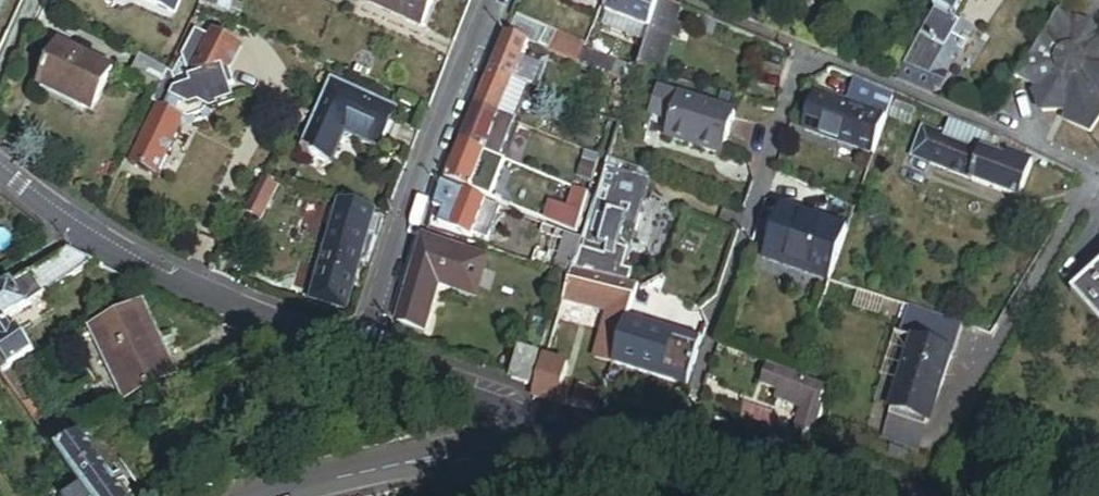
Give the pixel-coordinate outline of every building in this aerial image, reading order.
[(226,17),(233,0),(202,0),(200,4),(226,17)] [(368,3),(421,27),(433,0),(370,0),(368,3)] [(658,0),(609,0),(599,23),(645,41),(658,0)] [(681,31),(674,29),(681,7),(663,0),(658,0),(645,41),(641,53),(637,65),(660,72),(671,39),(677,41),(681,31)] [(955,21),(967,0),(939,0),(934,10),(955,21)] [(957,60),(973,32),(955,21),(934,10),(894,80),(929,94),(932,88),(940,92),(950,75),(945,72),(953,57),(957,60)] [(1094,34),(1090,38),(1073,29),(1074,22),(1053,17),(1016,78),(1030,88),(1028,89),(1044,115),(1057,113),(1069,110),(1069,120),(1097,130),(1098,126),(1098,36),(1094,34)] [(263,18),(259,27),(274,33),(278,24),(263,18)] [(641,53),(645,41),(599,23),(594,34),(641,53)] [(549,50),(556,31),(546,26),(538,45),(549,50)] [(233,83),(230,71),(243,46),(212,30),(209,37),(194,30),(181,57),(191,85),(178,89),(173,75),(167,72),(159,89),(166,92),(193,105),(192,107),(197,105),(210,112),(219,109),(218,107),(234,101),(228,85),(233,83)] [(576,61),(581,47),(583,42),(556,31),(549,50),(576,61)] [(492,70),(513,79),(529,43),(507,34),(492,70)] [(37,84),(87,113),(110,72),(60,43),(37,84)] [(276,46),(272,54),(281,59),(285,51),(276,46)] [(623,70),(624,65),(581,47),(576,61),(632,82),(635,74),(623,70)] [(136,74),(159,89),(167,72),(146,58),(136,74)] [(520,123),(534,89),(513,79),(492,70),(477,105),(520,123)] [(804,128),(873,154),(896,93),(857,78),(847,105),(840,102),(835,116),(811,107),(804,128)] [(354,139),(379,151),(396,116),(335,87),(303,155),(308,158),(306,162),(312,165),(314,160),(331,169),(344,143),(347,136),(354,139)] [(151,105),(158,109),(166,92),(159,89),(151,105)] [(721,155),(734,114),(658,89),(649,115),(671,122),(666,137),(721,155)] [(156,177),(158,177),(184,124),(192,107),(193,105),(166,92),(158,109),(124,178),(149,190),(156,177)] [(811,107),(835,116),(840,102),(817,94),(811,107)] [(192,107),(184,124),(208,117),(210,112),(197,105),(192,107)] [(462,142),(482,150),(489,133),(513,142),(520,123),(477,105),(462,142)] [(924,127),(912,158),(1020,199),(1035,162),(1025,159),(1027,152),(1005,141),(1004,142),(952,122),(947,136),(924,127)] [(482,150),(506,159),(513,142),(489,133),(482,150)] [(447,179),(468,186),(482,150),(462,142),(447,179)] [(468,186),(501,200),(515,163),(506,159),(482,150),(468,186)] [(584,233),(620,245),(642,176),(606,164),(584,233)] [(620,245),(627,247),(649,178),(642,176),(620,245)] [(260,219),(278,188),(262,179),(245,210),(260,219)] [(472,235),(481,239),(496,204),(445,185),(437,209),(444,212),(438,224),(470,238),(472,235)] [(562,222),(576,226),(588,189),(575,185),(562,222)] [(342,310),(358,263),(372,221),(374,216),(345,206),(313,300),(342,310)] [(761,263),(827,285),(844,236),(778,214),(761,263)] [(358,263),(366,265),(380,224),(372,221),(358,263)] [(570,276),(573,266),(583,237),(544,222),(541,229),(566,238),(561,251),(551,247),(549,252),(533,246),(528,262),(555,271),(570,276)] [(576,268),(610,276),(619,247),(620,245),(584,233),(583,237),(573,266),(576,268)] [(441,284),(458,290),(471,254),(427,239),(415,275),(441,284)] [(629,250),(619,247),(610,276),(630,282),(633,271),(624,268),(629,250)] [(32,349),(14,325),(9,329),(2,319),(93,263),(67,251),(0,291),(0,372),(10,365),(32,349)] [(561,303),(607,312),(608,308),(569,300),(576,268),(573,266),(570,276),(562,300),(561,303)] [(608,308),(627,313),(636,286),(637,285),(630,282),(610,276),(576,268),(569,300),(608,308)] [(1098,321),(1098,270),(1074,292),(1098,321)] [(547,296),(562,300),(570,276),(555,271),(547,296)] [(418,353),(441,284),(415,275),(391,344),(418,353)] [(95,412),(171,378),(140,308),(73,338),(93,382),(83,386),(95,412)] [(596,348),(614,354),(624,321),(627,313),(608,308),(607,312),(596,348)] [(525,351),(539,355),(550,316),(537,312),(525,351)] [(611,365),(685,387),(699,343),(624,321),(614,354),(611,365)] [(899,378),(911,344),(893,337),(881,372),(899,378)] [(887,412),(925,425),(949,357),(911,344),(899,378),(881,372),(869,406),(887,412)] [(611,365),(614,354),(596,348),(593,359),(611,365)] [(513,378),(531,384),(539,355),(525,351),(521,350),(513,378)] [(32,396),(10,365),(0,372),(22,403),(32,396)] [(821,409),(816,407),(822,389),(767,367),(761,382),(780,390),(777,401),(802,410),(794,433),(812,438),(821,409)] [(533,397),(558,404),(564,382),(539,375),(533,397)] [(62,424),(54,430),(41,412),(43,411),(32,396),(22,403),(50,443),(67,431),(62,424)] [(773,434),(780,415),(747,403),(740,421),(773,434)] [(917,448),(925,425),(887,412),(879,435),(917,448)] [(84,440),(57,453),(85,492),(88,495),(123,495),(84,440)]
